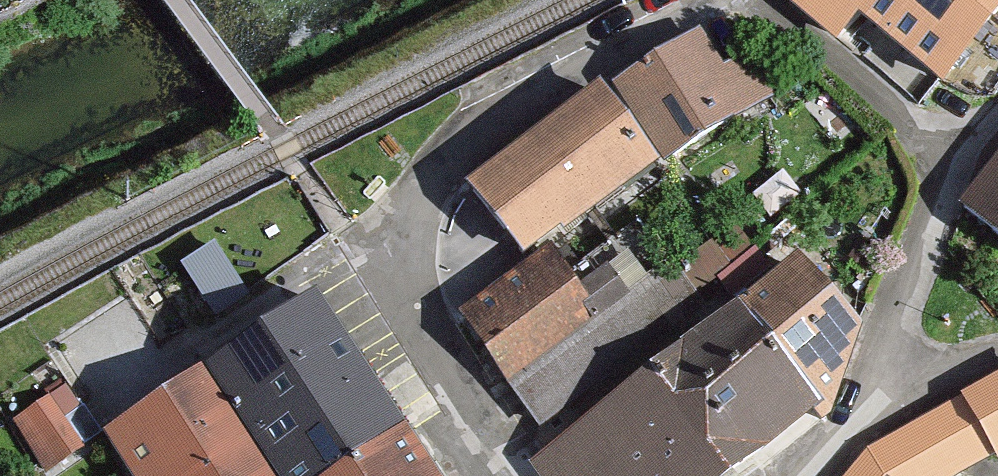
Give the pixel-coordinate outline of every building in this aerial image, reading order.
[(887,0),(807,0),(804,4),(852,43),(870,20),(887,0)] [(870,20),(958,92),(997,43),(997,0),(887,0),(870,20)] [(675,174),(615,96),(485,196),(544,273),(566,257),(675,174)] [(972,212),(997,235),(997,181),(972,212)] [(288,199),(230,242),(253,273),(311,230),(288,199)] [(225,237),(190,253),(205,288),(241,272),(225,237)] [(566,257),(473,328),(524,394),(617,324),(566,257)] [(798,263),(538,460),(550,475),(716,475),(826,403),(854,327),(798,263)] [(318,300),(118,429),(148,475),(432,475),(318,300)] [(43,465),(98,444),(76,383),(20,404),(43,465)]
